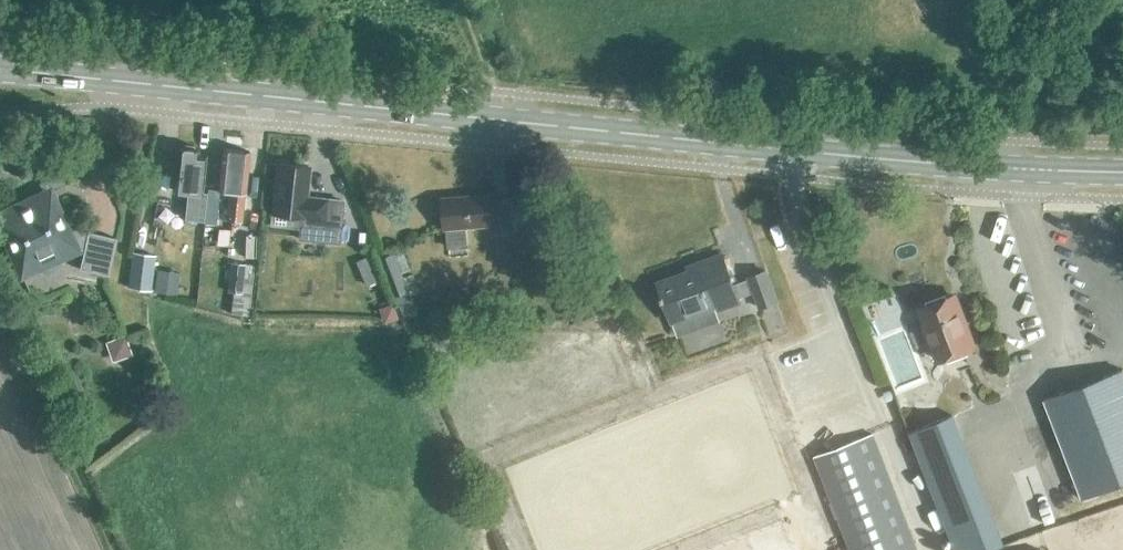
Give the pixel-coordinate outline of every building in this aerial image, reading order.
[(178,146),(174,189),(187,191),(184,220),(203,223),(206,193),(201,192),(205,155),(197,154),(198,148),(195,148),(193,144),(184,143),(180,147),(178,146)] [(249,150),(222,147),(218,189),(230,191),(227,219),(241,221),(244,192),(249,150)] [(309,166),(278,162),(272,213),(302,216),(299,237),(337,242),(341,200),(305,196),(309,166)] [(0,214),(0,229),(17,265),(28,260),(47,273),(59,267),(60,254),(76,247),(83,248),(79,268),(107,274),(115,237),(73,227),(68,230),(50,191),(0,214)] [(496,233),(514,231),(511,197),(494,198),(493,192),(441,197),(444,227),(446,227),(448,246),(467,244),(465,226),(495,223),(496,233)] [(152,293),(157,256),(135,253),(129,289),(152,293)] [(759,307),(776,300),(765,269),(748,276),(749,278),(733,284),(721,253),(699,261),(700,265),(657,281),(671,321),(716,304),(718,308),(739,301),(737,297),(753,291),(759,307)] [(233,291),(231,315),(248,317),(254,264),(245,263),(242,292),(233,291)] [(156,275),(154,290),(176,293),(177,278),(156,275)] [(938,360),(974,346),(954,295),(918,309),(938,360)] [(391,303),(378,308),(382,320),(383,322),(396,317),(391,303)] [(610,312),(607,324),(616,327),(620,315),(610,312)] [(1122,482),(1122,369),(1122,368),(1044,398),(1082,497),(1122,482)] [(956,549),(993,549),(1004,546),(952,414),(910,431),(956,549)] [(872,434),(814,456),(850,549),(916,549),(872,434)]
